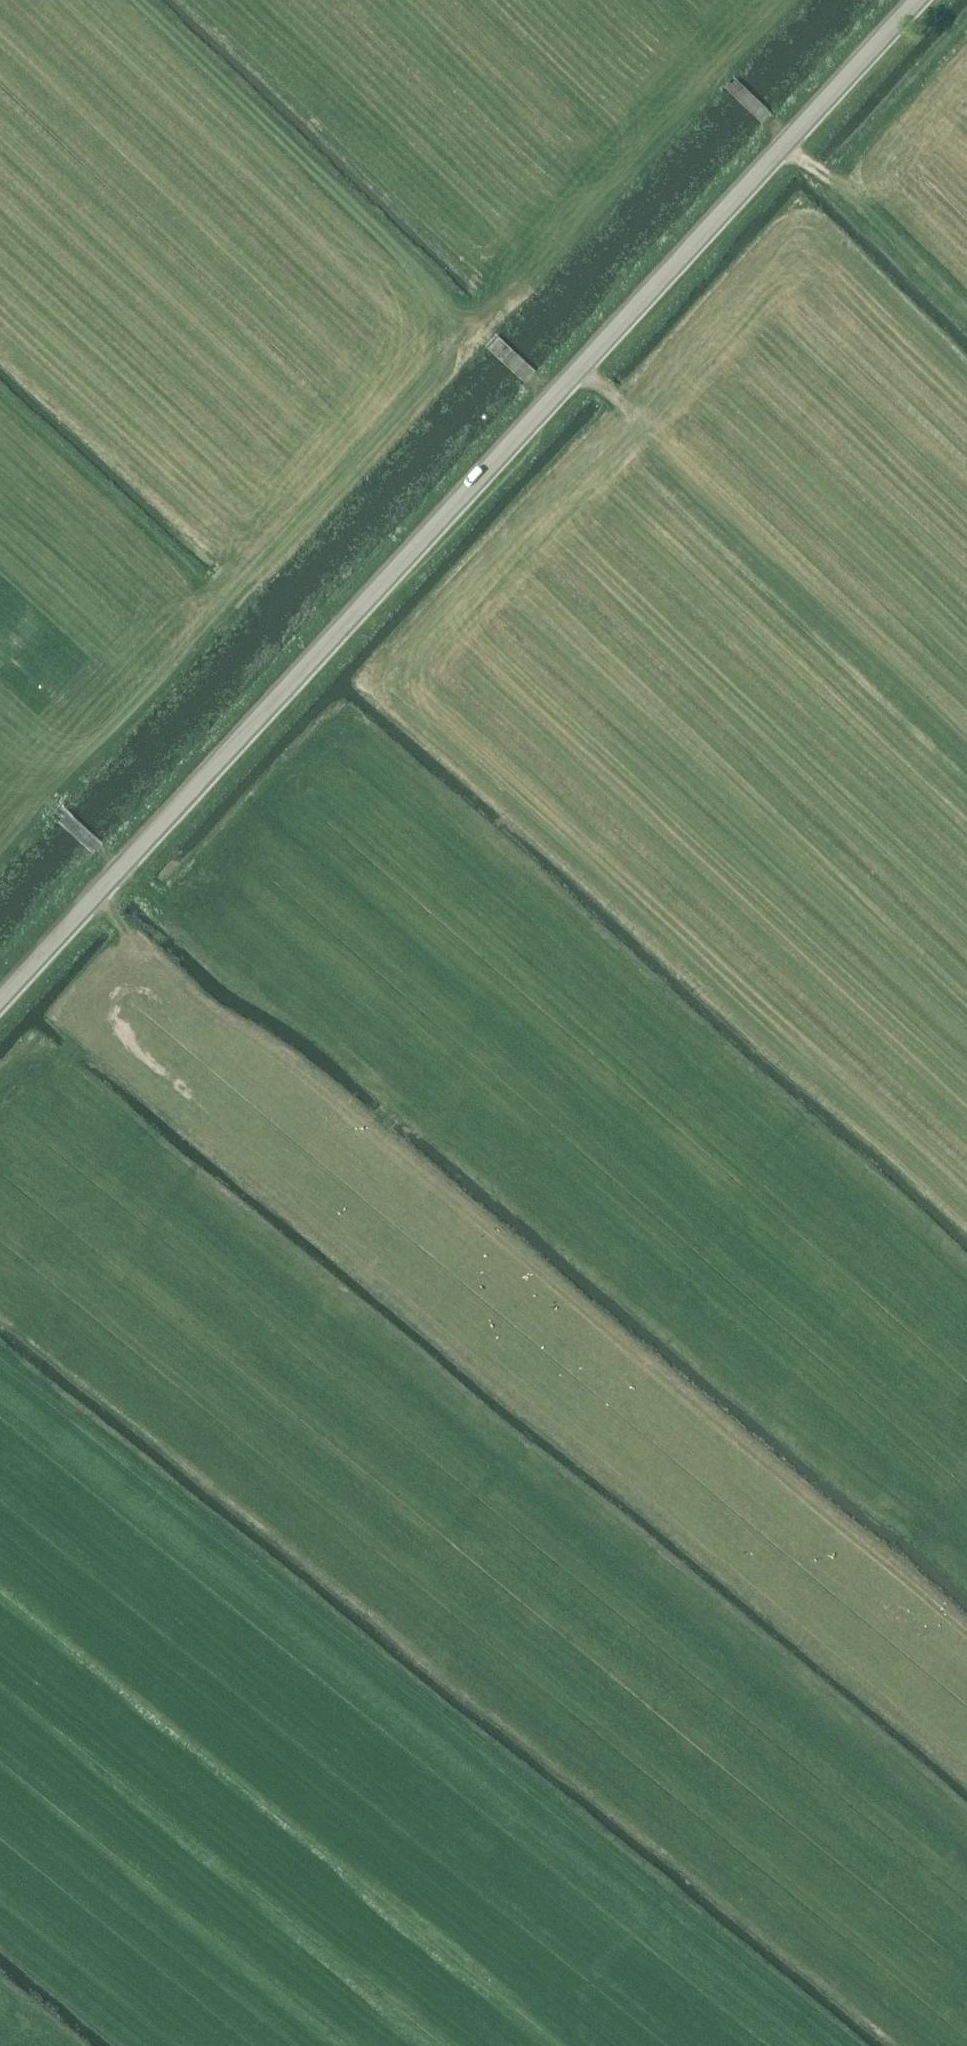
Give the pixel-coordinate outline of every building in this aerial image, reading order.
[(488,342),(525,378),(536,367),(499,331),(488,342)]
